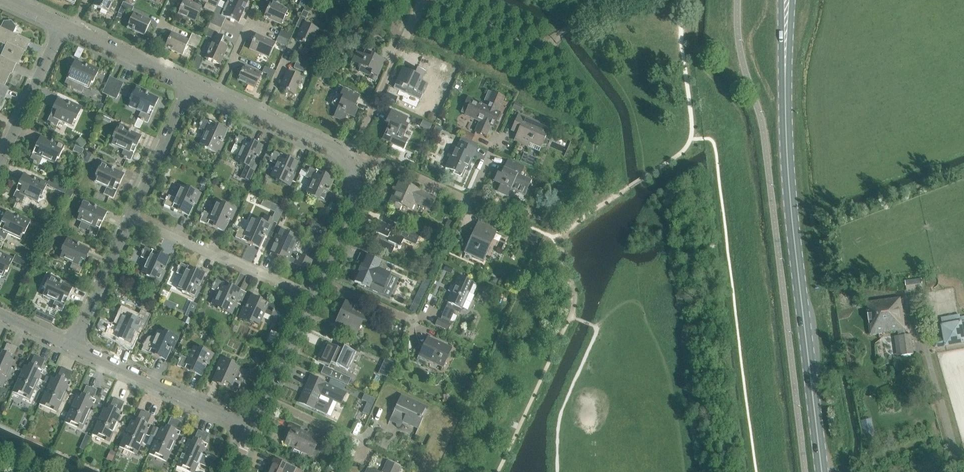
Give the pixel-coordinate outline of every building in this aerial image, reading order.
[(93,6),(108,13),(113,0),(96,0),(93,6)] [(178,14),(195,22),(202,8),(185,0),(184,0),(178,14)] [(203,2),(206,3),(217,8),(220,0),(203,0),(203,2)] [(215,13),(214,14),(210,23),(221,28),(225,18),(238,23),(247,2),(242,0),(229,0),(222,16),(215,13)] [(274,5),(276,0),(266,0),(266,1),(270,3),(263,17),(281,25),(287,11),(274,5)] [(131,13),(134,7),(123,2),(118,13),(123,15),(125,10),(131,13)] [(214,14),(215,13),(217,8),(206,3),(203,9),(214,14)] [(303,10),(300,16),(295,27),(301,29),(296,41),(310,47),(318,30),(304,23),(308,13),(303,10)] [(133,13),(127,28),(144,36),(151,21),(133,13)] [(7,44),(1,56),(18,64),(17,63),(25,47),(27,48),(30,41),(13,33),(16,27),(15,27),(11,21),(4,21),(3,21),(2,24),(0,24),(0,41),(7,44)] [(210,23),(207,29),(214,32),(218,34),(221,28),(210,23)] [(281,31),(278,36),(289,41),(294,30),(289,28),(287,33),(281,31)] [(214,32),(207,29),(205,35),(212,38),(214,32)] [(171,33),(165,47),(182,55),(187,45),(198,49),(203,39),(192,34),(189,41),(171,33)] [(216,35),(205,58),(219,65),(227,48),(220,44),(223,38),(216,35)] [(256,35),(249,49),(269,58),(275,44),(256,35)] [(278,36),(276,42),(287,46),(289,41),(278,36)] [(356,52),(351,62),(360,66),(358,71),(369,76),(368,78),(375,81),(384,60),(372,55),(375,50),(366,46),(363,55),(356,52)] [(80,58),(83,49),(78,47),(74,55),(80,58)] [(202,58),(196,55),(190,67),(197,70),(202,58)] [(0,56),(0,84),(3,86),(11,69),(13,70),(16,63),(18,64),(1,56),(0,56)] [(73,67),(72,67),(64,85),(81,93),(84,86),(89,88),(91,83),(93,84),(98,71),(75,61),(73,67)] [(304,73),(307,67),(296,62),(293,68),(304,73)] [(264,65),(262,71),(267,74),(266,77),(271,80),(275,70),(264,65)] [(244,66),(237,80),(255,88),(261,74),(244,66)] [(415,74),(402,68),(395,85),(401,88),(403,85),(422,94),(427,84),(422,81),(425,73),(417,69),(415,74)] [(287,71),(279,89),(294,95),(302,78),(287,71)] [(109,96),(116,80),(109,76),(102,93),(109,96)] [(123,83),(116,80),(109,96),(116,99),(123,83)] [(3,94),(6,95),(9,88),(3,86),(0,84),(0,101),(3,94)] [(370,94),(373,87),(367,85),(364,91),(370,94)] [(337,107),(333,117),(344,121),(347,115),(353,118),(357,110),(354,109),(359,97),(339,87),(331,105),(337,107)] [(131,101),(128,106),(137,110),(137,108),(142,110),(138,119),(147,123),(155,105),(158,98),(135,88),(129,100),(131,101)] [(469,104),(465,115),(479,121),(475,131),(486,136),(491,126),(493,127),(499,113),(496,112),(503,97),(492,92),(486,106),(479,103),(480,101),(469,96),(465,103),(469,104)] [(392,103),(394,97),(388,94),(385,101),(392,103)] [(55,105),(46,123),(56,127),(60,119),(64,121),(63,122),(71,126),(74,121),(76,121),(81,109),(58,99),(55,105)] [(522,106),(514,102),(512,109),(520,112),(522,106)] [(408,126),(406,125),(409,119),(390,111),(385,123),(388,125),(382,139),(393,143),(395,137),(402,140),(408,126)] [(427,119),(431,122),(435,120),(436,115),(432,112),(428,114),(427,119)] [(539,152),(546,135),(549,127),(533,120),(518,114),(510,130),(516,133),(513,141),(539,152)] [(204,148),(216,154),(227,131),(220,128),(221,127),(203,119),(198,129),(207,132),(205,136),(203,136),(199,144),(205,147),(204,148)] [(431,125),(422,121),(420,126),(429,130),(431,125)] [(124,148),(121,156),(130,161),(138,143),(138,142),(140,136),(118,126),(112,138),(114,139),(111,144),(120,148),(120,146),(124,148)] [(437,135),(440,129),(435,126),(432,133),(437,135)] [(474,135),(464,131),(461,138),(471,142),(474,135)] [(34,145),(36,146),(29,160),(39,165),(43,156),(47,158),(46,160),(54,164),(57,158),(58,159),(64,147),(38,135),(38,136),(34,145)] [(238,135),(234,145),(230,153),(237,156),(235,160),(240,163),(240,164),(246,167),(241,178),(249,182),(257,164),(255,163),(262,147),(256,144),(256,143),(238,135)] [(82,138),(77,143),(82,147),(86,143),(82,138)] [(450,156),(445,168),(461,174),(465,166),(467,167),(477,145),(471,142),(461,138),(456,148),(451,146),(447,155),(450,156)] [(78,154),(81,148),(75,146),(72,152),(78,154)] [(86,150),(82,159),(88,161),(91,153),(86,150)] [(292,159),(274,151),(269,161),(278,165),(276,169),(274,168),(270,176),(276,179),(275,180),(287,186),(298,163),(291,160),(292,159)] [(500,184),(497,191),(507,196),(510,189),(524,195),(530,181),(519,177),(524,165),(507,158),(500,175),(497,174),(493,181),(500,184)] [(107,186),(103,194),(113,198),(121,181),(120,180),(123,174),(100,164),(95,176),(97,177),(94,182),(102,186),(103,184),(107,186)] [(309,167),(305,177),(313,181),(311,185),(310,184),(306,192),(311,195),(311,196),(323,202),(333,179),(327,176),(309,167)] [(12,198),(22,203),(26,194),(30,196),(29,198),(37,202),(40,196),(41,197),(47,185),(49,186),(48,187),(65,194),(67,188),(49,180),(47,185),(24,174),(21,181),(20,180),(12,198)] [(434,197),(419,191),(399,181),(388,206),(398,210),(401,205),(411,209),(414,202),(429,209),(434,197)] [(182,212),(188,215),(199,193),(186,187),(186,189),(180,186),(177,195),(178,195),(177,199),(168,196),(164,205),(182,213),(182,212)] [(563,188),(558,186),(554,195),(559,197),(563,188)] [(69,202),(73,194),(67,191),(63,199),(69,202)] [(272,219),(271,221),(277,224),(284,209),(263,200),(261,206),(275,212),(272,218),(272,219)] [(86,232),(96,236),(104,218),(103,218),(106,212),(83,201),(78,214),(79,214),(77,220),(82,222),(79,228),(87,231),(86,232)] [(217,229),(218,228),(224,231),(234,209),(222,203),(221,205),(216,202),(212,211),(214,211),(212,215),(204,212),(199,221),(217,229)] [(0,225),(0,238),(5,240),(8,232),(12,234),(12,236),(20,239),(23,234),(24,235),(30,223),(7,212),(4,219),(3,218),(0,225)] [(248,232),(239,228),(235,237),(253,245),(259,248),(271,221),(272,219),(272,218),(265,215),(262,221),(258,219),(257,221),(251,218),(248,227),(249,228),(248,232)] [(326,226),(329,220),(323,217),(320,224),(326,226)] [(445,227),(450,229),(454,222),(449,219),(445,227)] [(465,252),(479,258),(483,251),(485,253),(495,231),(490,229),(492,224),(480,219),(465,252)] [(44,233),(48,225),(39,221),(36,230),(44,233)] [(373,246),(391,254),(394,248),(393,248),(394,246),(398,247),(398,248),(400,249),(401,247),(400,247),(403,240),(404,238),(402,237),(392,233),(390,232),(393,227),(381,221),(375,234),(380,236),(378,240),(376,239),(373,246)] [(312,224),(308,233),(315,236),(322,239),(326,230),(312,224)] [(276,241),(270,252),(277,255),(276,256),(294,264),(297,265),(308,271),(310,267),(312,262),(312,261),(306,258),(299,254),(304,242),(292,237),(293,235),(281,230),(278,229),(273,240),(276,241)] [(406,229),(402,237),(404,238),(403,240),(415,245),(420,235),(406,229)] [(535,244),(538,237),(530,233),(527,240),(535,244)] [(66,239),(61,251),(62,252),(60,257),(68,261),(69,260),(73,261),(69,270),(79,274),(87,256),(86,256),(89,249),(66,239)] [(145,247),(141,257),(149,260),(147,264),(145,264),(142,272),(147,275),(146,276),(158,282),(169,259),(162,256),(163,255),(145,247)] [(0,255),(0,276),(3,277),(5,272),(7,273),(12,260),(0,255)] [(19,257),(16,264),(31,270),(34,264),(19,257)] [(378,269),(381,263),(366,257),(362,266),(361,265),(358,273),(359,273),(355,282),(390,298),(398,279),(378,269)] [(182,292),(194,298),(204,275),(198,272),(198,271),(180,263),(176,273),(184,277),(183,281),(181,280),(177,288),(182,291),(182,292)] [(443,270),(451,273),(453,268),(446,264),(443,270)] [(426,276),(428,271),(429,269),(424,267),(420,274),(426,276)] [(440,319),(438,318),(435,325),(448,331),(451,324),(449,323),(455,310),(459,312),(460,308),(462,308),(467,311),(474,295),(469,293),(473,283),(459,276),(447,302),(448,302),(440,319)] [(44,289),(45,290),(43,295),(51,299),(52,297),(56,299),(52,307),(62,312),(70,294),(69,294),(72,287),(49,277),(44,289)] [(212,289),(216,291),(210,303),(218,307),(217,308),(229,314),(240,290),(216,279),(212,289)] [(412,304),(409,310),(415,313),(418,307),(426,290),(420,287),(412,304)] [(148,299),(155,301),(157,296),(151,293),(148,299)] [(257,299),(251,296),(240,319),(252,324),(253,323),(259,325),(262,317),(261,316),(262,312),(271,316),(275,306),(257,298),(257,299)] [(901,307),(900,298),(866,302),(871,335),(898,332),(901,356),(913,355),(911,335),(906,335),(902,307),(901,307)] [(191,302),(185,316),(191,319),(197,304),(191,302)] [(339,331),(353,337),(361,321),(366,323),(370,314),(344,302),(340,311),(342,312),(337,324),(341,325),(339,331)] [(33,316),(51,324),(54,318),(36,310),(33,316)] [(103,320),(99,322),(97,326),(99,330),(124,342),(124,341),(130,343),(141,321),(128,315),(128,317),(122,314),(119,323),(120,324),(118,328),(103,320)] [(934,340),(935,348),(963,342),(963,336),(962,323),(942,326),(944,339),(943,339),(934,340)] [(221,331),(227,334),(230,327),(223,325),(221,331)] [(146,340),(141,349),(159,358),(160,357),(166,360),(176,337),(164,331),(163,333),(158,330),(155,338),(153,337),(151,337),(149,337),(147,338),(146,340)] [(424,344),(418,357),(425,360),(443,368),(451,349),(429,339),(426,345),(424,344)] [(1,387),(6,376),(8,376),(12,368),(10,367),(13,361),(10,359),(16,347),(7,343),(3,352),(0,351),(0,386),(1,387)] [(344,347),(342,350),(326,343),(318,361),(329,366),(331,363),(347,370),(356,352),(344,347)] [(200,347),(199,349),(193,346),(190,355),(191,356),(190,360),(181,356),(177,366),(195,374),(195,373),(201,376),(212,353),(200,347)] [(27,358),(13,390),(25,396),(28,394),(32,387),(34,388),(41,373),(38,372),(43,360),(34,356),(32,360),(27,358)] [(235,363),(223,358),(212,381),(219,383),(218,384),(236,392),(240,383),(232,379),(234,375),(236,376),(239,367),(234,365),(235,363)] [(385,359),(383,364),(391,368),(393,362),(385,359)] [(324,367),(321,374),(348,386),(351,379),(324,367)] [(51,378),(40,402),(53,408),(56,407),(59,400),(61,400),(68,385),(65,384),(70,372),(61,368),(56,380),(51,378)] [(325,383),(311,376),(299,402),(313,409),(326,415),(333,400),(341,404),(346,393),(325,383)] [(345,386),(330,379),(328,383),(343,390),(345,386)] [(76,396),(65,420),(77,426),(81,425),(84,417),(86,418),(93,403),(90,402),(95,390),(86,386),(81,398),(76,396)] [(362,400),(367,402),(373,405),(375,399),(364,394),(362,400)] [(401,395),(394,410),(401,413),(396,424),(397,427),(401,426),(404,418),(411,421),(410,425),(418,429),(427,410),(419,406),(420,404),(401,395)] [(108,410),(104,408),(93,433),(105,438),(108,437),(111,430),(113,431),(120,416),(117,415),(123,403),(114,398),(108,410)] [(141,411),(135,423),(131,421),(120,445),(132,451),(135,449),(138,442),(140,443),(147,428),(145,427),(150,415),(141,411)] [(180,422),(171,418),(165,430),(161,428),(160,430),(156,438),(150,452),(162,458),(165,456),(168,449),(170,450),(177,435),(174,434),(180,422)] [(861,420),(864,436),(874,434),(871,418),(861,420)] [(326,439),(290,422),(286,430),(290,432),(285,443),(293,447),(291,452),(300,456),(302,451),(310,454),(315,443),(322,447),(326,439)] [(160,430),(154,427),(151,435),(156,438),(160,430)] [(188,440),(177,464),(189,470),(192,469),(196,462),(209,468),(213,459),(207,456),(207,455),(205,455),(202,454),(204,448),(202,446),(207,434),(198,430),(192,442),(188,440)] [(110,450),(106,459),(112,461),(116,453),(110,450)] [(302,471),(273,459),(267,471),(302,471)] [(401,467),(387,461),(382,471),(399,471),(401,467)]
